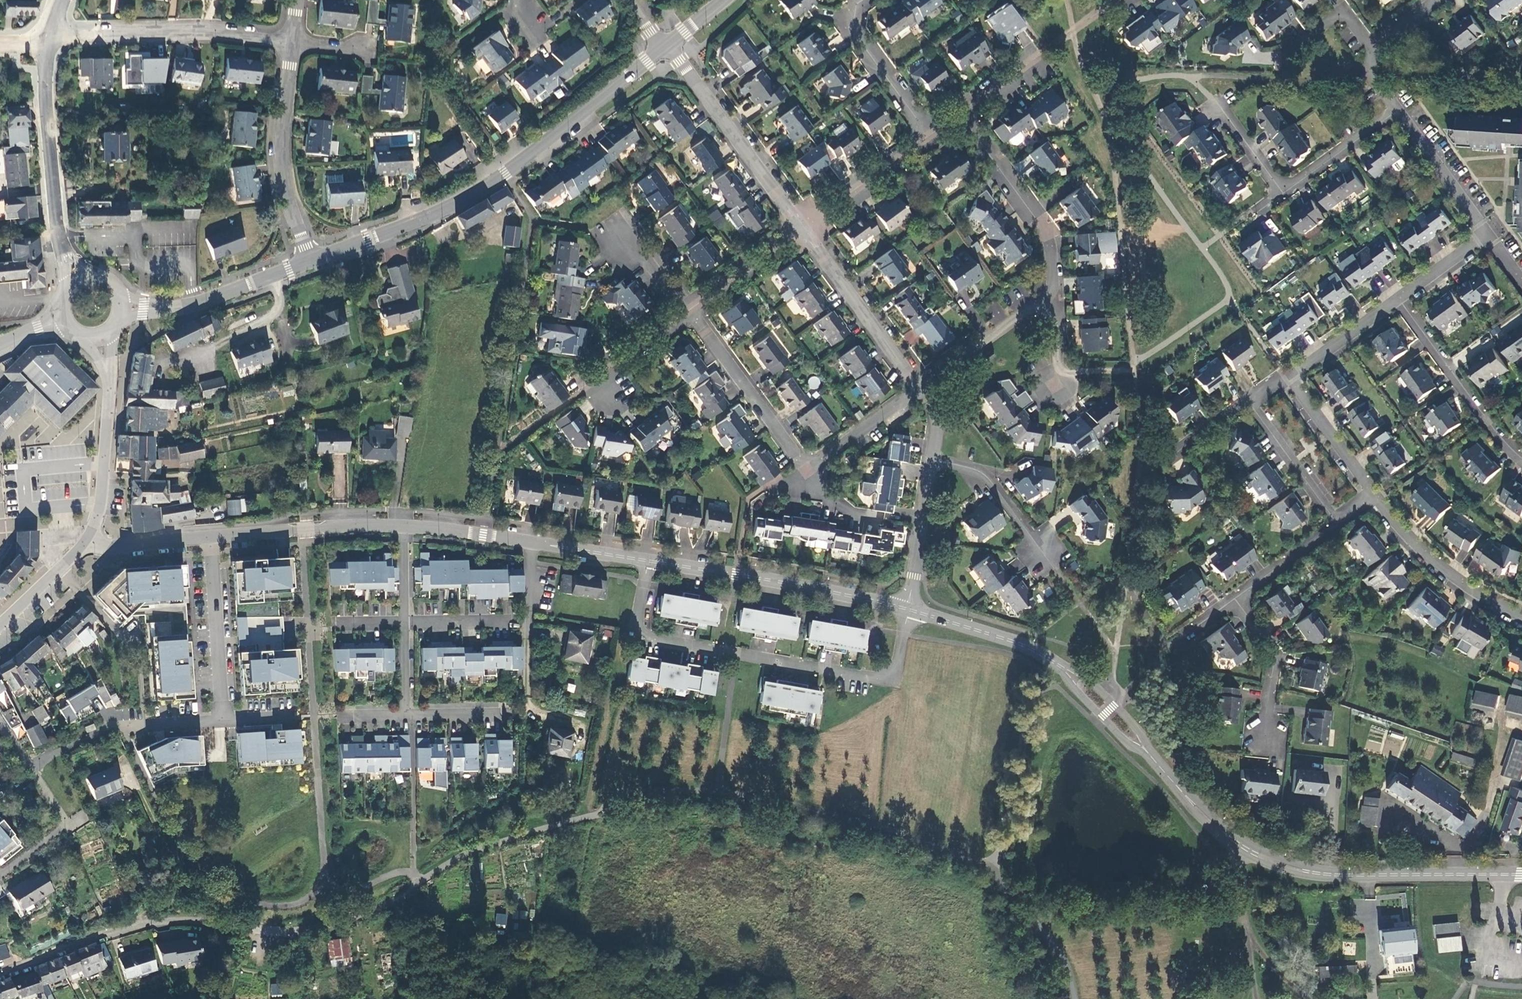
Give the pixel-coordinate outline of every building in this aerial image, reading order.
[(371,0),(369,0),(367,18),(378,19),(380,1),(371,0)] [(460,2),(454,7),(461,17),(464,15),(469,21),(479,14),(481,0),(460,0),(460,2)] [(586,5),(588,9),(578,16),(584,24),(587,22),(592,29),(603,20),(605,22),(613,17),(607,9),(608,8),(602,0),(593,0),(586,5)] [(814,4),(811,0),(782,0),(779,2),(792,20),(805,9),(806,10),(814,4)] [(901,4),(901,5),(913,21),(919,16),(921,18),(940,4),(937,0),(911,0),(909,2),(908,0),(907,0),(901,4)] [(1189,0),(1165,0),(1155,8),(1162,18),(1167,14),(1171,20),(1175,21),(1187,12),(1188,15),(1196,9),(1189,0)] [(1282,0),(1271,0),(1274,3),(1265,9),(1266,10),(1257,17),(1262,22),(1254,28),(1263,40),(1279,29),(1280,30),(1289,23),(1288,22),(1295,17),(1282,0)] [(1300,11),(1303,11),(1318,0),(1292,0),(1300,11)] [(1489,3),(1495,11),(1495,15),(1499,21),(1503,22),(1511,16),(1510,14),(1521,5),(1521,0),(1493,0),(1489,3)] [(355,27),(358,4),(322,1),(319,24),(355,27)] [(36,15),(37,2),(5,2),(4,16),(14,16),(15,14),(36,15)] [(388,20),(388,27),(386,40),(408,43),(412,7),(390,5),(388,20)] [(588,9),(586,5),(576,13),(578,16),(588,9)] [(908,29),(915,24),(913,21),(901,5),(895,10),(894,9),(886,15),(887,16),(877,23),(882,29),(881,32),(887,41),(906,26),(908,29)] [(1011,35),(1021,27),(1017,21),(1006,6),(986,21),(997,35),(996,38),(1000,43),(1009,44),(1011,35)] [(1160,28),(1148,11),(1140,16),(1143,20),(1138,24),(1135,20),(1124,27),(1127,31),(1123,34),(1122,40),(1127,47),(1132,47),(1144,39),(1147,42),(1155,37),(1153,33),(1160,28)] [(1453,31),(1452,34),(1463,50),(1485,34),(1472,16),(1465,21),(1466,23),(1461,27),(1457,28),(1453,31)] [(367,18),(366,25),(388,27),(388,20),(378,19),(367,18)] [(1249,39),(1237,22),(1215,37),(1214,43),(1211,45),(1210,54),(1220,56),(1223,54),(1232,56),(1234,48),(1237,46),(1238,47),(1249,39)] [(978,65),(991,56),(973,30),(953,45),(956,49),(948,55),(959,71),(974,60),(978,65)] [(494,74),(514,59),(503,44),(505,42),(498,33),(472,51),(478,59),(483,58),(494,74)] [(822,48),(813,34),(796,46),(811,66),(830,53),(824,46),(822,48)] [(737,78),(762,60),(757,53),(754,56),(741,38),(723,51),(721,58),(731,71),(732,70),(737,78)] [(556,59),(548,65),(562,84),(570,78),(567,74),(571,71),(589,57),(575,39),(553,55),(556,59)] [(123,85),(167,86),(168,58),(150,58),(150,54),(124,53),(123,85)] [(91,59),(82,59),(83,78),(91,78),(92,90),(113,88),(111,59),(91,60),(91,59)] [(187,62),(187,61),(175,59),(172,83),(199,86),(201,64),(187,62)] [(260,85),(263,63),(229,60),(226,81),(260,85)] [(947,80),(935,64),(927,70),(923,66),(909,76),(918,87),(921,84),(928,92),(939,85),(939,86),(947,80)] [(562,84),(548,65),(540,71),(537,67),(516,83),(530,101),(547,89),(551,86),(554,90),(562,84)] [(844,74),(838,66),(820,79),(828,89),(825,97),(835,99),(836,96),(841,98),(847,94),(849,84),(843,75),(844,74)] [(354,96),(357,74),(322,70),(319,91),(354,96)] [(758,104),(763,112),(787,95),(780,86),(775,90),(760,71),(741,84),(750,97),(748,98),(754,107),(758,104)] [(375,78),(363,77),(361,95),(372,97),(373,91),(375,78)] [(386,77),(384,92),(383,98),(382,112),(403,115),(407,79),(386,77)] [(558,99),(565,95),(561,88),(554,92),(558,99)] [(1033,126),(1035,129),(1045,121),(1048,125),(1054,126),(1064,118),(1065,112),(1060,106),(1061,103),(1058,99),(1056,99),(1050,91),(1037,101),(1042,107),(1038,109),(1032,106),(1023,113),(1033,126)] [(669,101),(667,101),(652,112),(676,143),(694,130),(685,117),(683,118),(679,112),(678,112),(669,101)] [(519,121),(506,103),(488,117),(501,134),(519,121)] [(1174,105),(1159,116),(1163,122),(1162,125),(1168,133),(1170,131),(1174,138),(1172,140),(1178,147),(1185,142),(1198,133),(1193,126),(1195,124),(1186,112),(1184,113),(1180,108),(1177,111),(1174,105)] [(1023,113),(1018,106),(1011,111),(1011,112),(998,121),(1010,137),(1023,128),(1026,131),(1033,126),(1023,113)] [(1269,133),(1274,141),(1291,129),(1275,107),(1271,106),(1261,114),(1260,117),(1264,122),(1267,128),(1271,132),(1269,133)] [(28,127),(27,107),(7,109),(7,110),(3,110),(4,114),(7,113),(9,129),(28,127)] [(786,135),(792,144),(806,133),(812,129),(795,107),(778,120),(789,133),(786,135)] [(887,121),(877,107),(858,120),(870,135),(878,129),(877,128),(887,121)] [(252,149),(257,116),(235,113),(231,146),(252,149)] [(1459,118),(1458,124),(1460,125),(1460,130),(1447,129),(1447,130),(1451,130),(1450,136),(1457,144),(1459,145),(1459,147),(1505,150),(1505,154),(1506,154),(1506,144),(1514,144),(1513,147),(1521,148),(1521,119),(1515,118),(1515,121),(1508,120),(1508,118),(1473,115),(1473,116),(1476,116),(1476,119),(1459,118)] [(186,129),(187,120),(173,120),(173,129),(186,129)] [(329,157),(332,125),(311,122),(308,154),(329,157)] [(604,138),(597,143),(602,150),(611,162),(611,163),(619,157),(617,155),(638,140),(625,123),(613,131),(612,130),(603,137),(604,138)] [(1291,129),(1274,141),(1279,148),(1282,147),(1289,158),(1289,160),(1292,166),(1296,166),(1305,160),(1305,156),(1310,153),(1311,149),(1301,134),(1303,132),(1297,124),(1291,129)] [(1213,134),(1207,126),(1206,127),(1198,133),(1185,142),(1191,150),(1195,146),(1200,153),(1204,154),(1211,164),(1214,165),(1228,154),(1221,143),(1222,143),(1215,133),(1213,134)] [(123,134),(123,127),(113,128),(113,134),(102,134),(103,161),(126,161),(126,150),(131,150),(131,145),(126,146),(126,134),(123,134)] [(859,146),(848,131),(826,146),(835,159),(841,154),(843,157),(859,146)] [(707,175),(723,163),(718,157),(719,156),(713,148),(712,149),(705,139),(690,149),(703,168),(702,169),(707,175)] [(465,158),(454,141),(430,156),(441,175),(451,169),(450,168),(465,158)] [(1366,164),(1378,180),(1386,175),(1384,172),(1403,159),(1397,151),(1398,147),(1394,143),(1390,142),(1384,146),(1384,149),(1372,158),(1373,159),(1366,164)] [(1045,143),(1028,155),(1044,178),(1061,165),(1045,143)] [(821,170),(829,165),(817,148),(796,162),(808,179),(820,169),(821,170)] [(577,157),(580,161),(571,168),(568,167),(562,171),(575,189),(578,193),(588,186),(585,182),(605,168),(604,167),(611,162),(602,150),(595,155),(592,150),(586,154),(584,151),(577,157)] [(412,174),(410,151),(375,153),(377,176),(412,174)] [(940,164),(936,167),(948,185),(956,179),(959,180),(970,172),(955,151),(946,158),(948,160),(941,165),(940,164)] [(27,186),(25,154),(4,155),(7,188),(27,186)] [(1238,173),(1232,165),(1212,180),(1223,196),(1226,196),(1232,204),(1240,198),(1242,194),(1248,189),(1249,185),(1245,180),(1242,179),(1240,180),(1236,175),(1238,173)] [(259,200),(255,166),(233,169),(238,202),(259,200)] [(948,185),(936,167),(928,172),(933,179),(932,183),(936,189),(941,190),(948,185)] [(571,200),(579,194),(578,193),(575,189),(562,171),(555,176),(553,174),(544,181),(545,182),(532,191),(531,190),(525,195),(533,207),(540,202),(547,203),(564,191),(571,200)] [(649,205),(655,213),(672,200),(664,189),(666,187),(654,171),(636,184),(645,196),(641,199),(647,207),(649,205)] [(733,208),(747,197),(743,190),(737,181),(736,182),(729,171),(713,182),(727,201),(724,203),(730,210),(733,208)] [(1338,181),(1328,188),(1340,204),(1356,192),(1359,195),(1366,189),(1353,171),(1346,176),(1344,174),(1337,180),(1338,181)] [(362,183),(343,184),(343,177),(328,177),(329,185),(328,185),(329,207),(363,205),(362,183)] [(513,200),(511,196),(506,188),(470,209),(456,217),(463,230),(513,200)] [(1096,213),(1078,189),(1058,203),(1076,228),(1096,213)] [(1411,191),(1403,196),(1406,201),(1414,195),(1411,191)] [(978,222),(987,234),(1005,221),(1006,220),(1001,213),(997,216),(990,207),(992,202),(986,193),(978,199),(970,218),(978,222)] [(750,235),(765,224),(756,212),(757,211),(752,204),(754,203),(749,196),(747,197),(733,208),(738,214),(736,216),(750,235)] [(36,218),(34,197),(13,199),(2,200),(5,220),(36,218)] [(875,215),(887,232),(910,216),(898,200),(889,207),(885,202),(878,207),(881,211),(875,215)] [(1327,220),(1313,201),(1305,206),(1307,209),(1293,219),(1302,234),(1306,234),(1327,220)] [(118,202),(80,202),(80,223),(81,223),(94,223),(104,222),(104,220),(111,220),(111,222),(126,222),(129,218),(142,218),(141,202),(118,202)] [(200,217),(200,215),(201,202),(186,202),(186,217),(200,217)] [(521,213),(515,203),(504,210),(512,223),(522,217),(520,213),(521,213)] [(671,241),(677,249),(693,237),(689,231),(690,230),(684,220),(685,217),(677,207),(660,220),(668,231),(666,232),(672,240),(671,241)] [(1424,226),(1434,239),(1439,235),(1439,234),(1446,229),(1445,227),(1451,222),(1442,209),(1428,219),(1424,213),(1418,218),(1424,226)] [(720,216),(716,210),(708,216),(712,222),(720,216)] [(725,224),(720,218),(712,224),(717,230),(725,224)] [(879,233),(869,219),(863,224),(860,221),(842,234),(853,249),(871,236),(872,238),(879,233)] [(1011,230),(1005,221),(987,234),(986,235),(990,241),(986,244),(995,256),(1002,252),(1005,256),(1005,258),(1009,264),(1020,256),(1020,255),(1026,251),(1019,240),(1018,241),(1016,238),(1017,237),(1012,229),(1011,230)] [(1426,244),(1434,239),(1424,226),(1418,231),(1416,228),(1401,238),(1411,252),(1417,247),(1418,249),(1426,244)] [(246,252),(239,231),(207,241),(214,263),(246,252)] [(1253,243),(1244,249),(1254,263),(1259,259),(1269,261),(1270,264),(1288,251),(1274,231),(1264,238),(1265,240),(1262,242),(1258,235),(1253,238),(1253,243)] [(1093,235),(1075,236),(1076,250),(1074,251),(1075,262),(1086,261),(1087,265),(1097,265),(1096,245),(1094,245),(1093,235)] [(507,246),(515,247),(516,238),(508,237),(507,246)] [(1242,246),(1244,249),(1253,243),(1253,238),(1242,246)] [(720,261),(704,239),(686,252),(691,258),(689,259),(694,266),(699,263),(705,272),(720,261)] [(26,263),(39,261),(38,240),(11,242),(13,264),(26,262),(26,263)] [(549,266),(548,274),(558,276),(572,278),(573,270),(575,270),(577,261),(575,261),(577,246),(559,243),(555,267),(549,266)] [(970,247),(975,254),(980,250),(976,243),(970,247)] [(1362,253),(1377,274),(1384,269),(1383,268),(1391,263),(1390,261),(1396,257),(1386,243),(1372,254),(1368,249),(1362,253)] [(514,254),(515,247),(507,246),(506,254),(514,254)] [(891,250),(873,263),(879,271),(880,271),(892,287),(909,274),(891,250)] [(975,284),(983,278),(964,252),(955,258),(958,261),(950,267),(953,271),(945,277),(956,291),(965,284),(966,285),(972,281),(975,284)] [(1117,254),(1101,253),(1099,267),(1116,268),(1117,254)] [(1370,279),(1377,274),(1362,253),(1355,258),(1359,263),(1345,273),(1355,286),(1361,281),(1362,283),(1369,278),(1370,279)] [(27,279),(29,289),(43,288),(39,261),(26,263),(26,262),(13,264),(0,265),(0,282),(27,279)] [(376,299),(376,301),(377,301),(413,289),(405,262),(387,268),(393,286),(393,287),(396,286),(399,294),(390,296),(390,295),(386,292),(378,295),(376,299)] [(810,284),(811,283),(802,270),(800,272),(793,262),(775,276),(784,288),(786,287),(793,296),(810,284)] [(1471,283),(1460,290),(1473,308),(1479,303),(1489,305),(1491,296),(1497,292),(1485,275),(1476,280),(1476,282),(1472,285),(1471,283)] [(557,304),(555,318),(575,321),(579,298),(581,298),(584,280),(572,278),(558,276),(554,301),(557,304)] [(1102,276),(1076,278),(1077,289),(1079,289),(1079,297),(1077,297),(1078,302),(1081,302),(1082,310),(1102,309),(1100,285),(1103,285),(1102,276)] [(633,320),(652,306),(644,295),(642,297),(638,291),(640,289),(635,282),(624,289),(620,283),(600,298),(604,304),(616,305),(620,302),(633,320)] [(1345,301),(1353,295),(1343,282),(1336,287),(1334,284),(1320,294),(1330,307),(1335,303),(1337,305),(1344,300),(1345,301)] [(816,293),(810,284),(793,296),(791,298),(800,309),(802,308),(810,318),(828,305),(818,292),(816,293)] [(387,288),(386,292),(390,295),(390,296),(399,294),(396,286),(393,287),(393,286),(387,288)] [(907,288),(894,297),(899,304),(895,306),(908,325),(923,314),(910,296),(912,294),(907,288)] [(413,289),(377,301),(376,301),(378,306),(383,308),(380,312),(382,318),(387,320),(389,326),(419,316),(414,298),(417,297),(414,289),(413,289)] [(1461,322),(1469,317),(1452,293),(1442,300),(1444,302),(1429,313),(1443,332),(1445,332),(1451,328),(1451,325),(1458,320),(1461,322)] [(1292,322),(1301,335),(1307,331),(1306,330),(1314,325),(1313,323),(1319,319),(1320,320),(1327,316),(1312,294),(1304,299),(1309,306),(1296,315),(1293,310),(1287,315),(1292,322)] [(758,322),(743,300),(721,316),(727,324),(729,322),(739,335),(758,322)] [(310,324),(318,345),(347,334),(339,313),(338,313),(337,310),(327,314),(329,317),(310,324)] [(837,321),(831,313),(812,326),(821,338),(823,336),(830,346),(848,333),(838,320),(837,321)] [(207,319),(205,316),(165,335),(174,352),(223,328),(216,315),(207,319)] [(934,315),(913,330),(917,336),(921,334),(935,351),(952,339),(934,315)] [(1104,319),(1081,320),(1082,330),(1080,330),(1080,340),(1082,340),(1083,353),(1097,353),(1097,350),(1105,349),(1104,339),(1107,337),(1106,329),(1104,328),(1104,319)] [(1294,341),(1301,335),(1292,322),(1285,327),(1283,325),(1268,335),(1278,348),(1284,344),(1285,345),(1293,340),(1294,341)] [(579,357),(582,341),(584,341),(586,330),(554,325),(554,326),(541,324),(539,337),(550,339),(547,352),(579,357)] [(1399,356),(1403,356),(1409,352),(1399,338),(1399,337),(1394,330),(1374,344),(1381,353),(1385,355),(1389,360),(1398,354),(1399,356)] [(1514,364),(1521,358),(1521,331),(1508,341),(1507,340),(1500,345),(1514,364)] [(272,362),(263,337),(254,341),(255,342),(245,346),(246,347),(240,349),(238,348),(232,350),(231,352),(237,370),(250,365),(252,366),(262,362),(263,365),(272,362)] [(767,369),(772,375),(788,363),(783,356),(782,357),(768,338),(753,349),(762,361),(760,362),(766,369),(767,369)] [(1252,355),(1241,340),(1221,354),(1233,372),(1242,366),(1241,364),(1252,355)] [(686,384),(705,370),(697,359),(696,359),(687,346),(682,349),(679,346),(668,354),(673,360),(669,363),(673,369),(676,370),(681,376),(680,376),(686,384)] [(872,369),(874,368),(864,354),(862,355),(856,347),(837,360),(846,373),(848,371),(855,381),(872,369)] [(133,360),(131,373),(149,376),(152,357),(148,356),(145,348),(136,354),(133,360)] [(11,382),(0,393),(0,423),(7,417),(9,419),(18,408),(16,407),(26,397),(33,403),(57,428),(95,390),(53,349),(30,350),(5,375),(11,381),(11,382)] [(1468,370),(1481,388),(1483,389),(1490,384),(1490,381),(1500,374),(1502,377),(1508,372),(1493,351),(1487,355),(1486,354),(1478,360),(1479,362),(1468,370)] [(994,357),(990,352),(983,357),(987,362),(994,357)] [(1392,364),(1403,356),(1399,356),(1398,354),(1389,360),(1392,364)] [(1220,381),(1228,376),(1216,359),(1198,371),(1200,375),(1194,380),(1198,386),(1201,387),(1206,394),(1221,383),(1220,381)] [(1427,376),(1419,365),(1403,377),(1415,394),(1413,397),(1417,404),(1437,389),(1433,384),(1433,383),(1428,375),(1427,376)] [(542,402),(548,412),(569,397),(561,386),(560,387),(555,380),(554,381),(551,377),(552,376),(547,368),(542,366),(534,372),(539,378),(532,383),(538,392),(537,398),(540,403),(542,402)] [(878,377),(872,369),(855,381),(853,383),(862,394),(864,393),(872,404),(890,390),(880,376),(878,377)] [(1346,408),(1360,398),(1356,393),(1358,391),(1354,384),(1349,387),(1338,371),(1324,381),(1331,391),(1333,389),(1342,402),(1346,408)] [(149,376),(131,373),(126,407),(128,408),(150,408),(151,392),(146,392),(149,376)] [(808,377),(808,389),(819,389),(819,377),(808,377)] [(226,392),(221,378),(198,385),(203,400),(226,392)] [(792,405),(796,411),(810,402),(805,395),(803,397),(790,379),(775,390),(789,408),(792,405)] [(708,420),(728,405),(722,397),(724,396),(718,389),(716,390),(709,380),(693,391),(705,409),(701,412),(708,420)] [(1191,416),(1200,409),(1184,388),(1176,394),(1178,396),(1165,405),(1165,408),(1176,424),(1190,414),(1191,416)] [(996,421),(1000,426),(1003,424),(1020,412),(1012,401),(1010,401),(1001,389),(995,393),(993,392),(984,399),(997,418),(996,421)] [(1340,404),(1342,402),(1333,389),(1331,391),(1340,404)] [(175,409),(175,393),(151,392),(150,408),(166,409),(175,409)] [(175,409),(187,406),(188,397),(190,397),(190,393),(188,393),(188,394),(175,393),(175,409)] [(10,426),(33,403),(26,397),(16,407),(18,408),(9,419),(7,417),(0,423),(0,437),(10,426)] [(1080,420),(1094,440),(1101,435),(1099,431),(1107,425),(1109,425),(1116,421),(1115,410),(1107,400),(1094,409),(1093,407),(1085,413),(1086,415),(1080,420)] [(1360,427),(1358,429),(1365,439),(1379,429),(1368,413),(1372,411),(1367,403),(1351,415),(1360,427)] [(837,428),(820,404),(797,420),(803,428),(808,424),(820,441),(837,428)] [(1452,411),(1447,404),(1428,418),(1434,428),(1437,427),(1444,437),(1461,425),(1454,414),(1452,411)] [(150,408),(128,408),(127,432),(146,433),(146,431),(155,431),(166,427),(166,409),(150,408)] [(577,417),(572,410),(554,423),(560,431),(560,430),(574,448),(584,450),(587,431),(583,425),(585,424),(579,415),(577,417)] [(1027,417),(1022,410),(1020,412),(1003,424),(1008,430),(1006,432),(1014,444),(1017,441),(1036,444),(1039,425),(1030,424),(1026,418),(1027,417)] [(636,427),(629,432),(643,453),(662,440),(660,437),(670,430),(657,412),(648,418),(649,419),(636,428),(636,427)] [(734,453),(754,439),(742,423),(741,425),(732,412),(730,414),(721,420),(721,424),(717,426),(716,431),(719,436),(725,437),(729,442),(727,443),(734,453)] [(399,415),(396,436),(409,438),(413,418),(399,415)] [(1349,416),(1358,429),(1360,427),(1351,415),(1349,416)] [(1514,425),(1521,432),(1521,416),(1514,425)] [(1080,420),(1079,418),(1059,433),(1054,432),(1052,447),(1070,450),(1074,455),(1084,448),(1087,451),(1097,444),(1094,440),(1080,420)] [(368,436),(363,436),(361,459),(395,462),(397,437),(392,437),(393,429),(369,427),(368,436)] [(605,429),(595,427),(593,446),(602,447),(601,455),(616,457),(624,452),(629,453),(629,447),(619,432),(612,436),(607,435),(608,433),(604,432),(605,429)] [(1244,469),(1262,455),(1258,449),(1257,449),(1251,440),(1245,437),(1246,435),(1235,429),(1231,439),(1232,442),(1228,452),(1236,456),(1241,462),(1240,463),(1244,469)] [(316,453),(350,454),(350,430),(317,430),(316,453)] [(900,462),(905,463),(909,438),(892,435),(891,442),(889,442),(886,460),(900,462)] [(153,438),(120,437),(118,459),(133,460),(138,461),(153,461),(153,438)] [(301,439),(294,440),(295,447),(302,446),(301,439)] [(1393,440),(1377,451),(1387,464),(1384,466),(1391,476),(1406,465),(1394,450),(1399,447),(1393,440)] [(204,458),(201,442),(177,448),(179,464),(204,458)] [(1472,452),(1469,451),(1463,457),(1470,465),(1467,468),(1471,473),(1475,474),(1484,485),(1501,471),(1495,464),(1492,467),(1487,461),(1487,459),(1483,455),(1485,453),(1478,445),(1472,452)] [(754,479),(759,487),(780,473),(774,465),(775,463),(769,456),(767,457),(758,446),(742,457),(756,477),(754,479)] [(158,450),(158,461),(176,460),(175,448),(158,450)] [(1387,464),(1377,451),(1375,453),(1384,466),(1387,464)] [(881,459),(877,485),(902,489),(903,480),(897,479),(900,462),(886,460),(881,459)] [(133,460),(132,475),(132,483),(150,482),(152,482),(152,475),(153,461),(138,461),(133,460)] [(1014,486),(1026,502),(1041,491),(1049,492),(1053,470),(1033,467),(1031,477),(1026,481),(1024,479),(1014,486)] [(1267,475),(1261,467),(1242,480),(1248,489),(1250,487),(1257,497),(1262,494),(1266,501),(1277,493),(1275,490),(1281,486),(1275,477),(1272,479),(1269,473),(1267,475)] [(1202,485),(1192,472),(1180,481),(1184,487),(1178,491),(1176,488),(1164,488),(1165,500),(1165,504),(1166,504),(1167,508),(1171,514),(1184,514),(1184,511),(1188,511),(1195,506),(1198,506),(1203,503),(1203,499),(1196,489),(1202,485)] [(529,504),(537,506),(541,485),(517,481),(514,501),(529,503),(529,504)] [(1514,481),(1500,502),(1521,518),(1521,491),(1521,490),(1521,489),(1521,487),(1514,481)] [(150,482),(132,483),(131,511),(149,510),(149,505),(150,482)] [(150,482),(149,505),(166,503),(167,501),(178,500),(178,488),(166,488),(166,482),(152,482),(150,482)] [(877,485),(862,483),(860,494),(862,497),(868,498),(873,494),(875,494),(873,511),(892,514),(894,497),(900,498),(902,489),(877,485)] [(568,508),(578,509),(581,489),(556,485),(553,504),(568,506),(568,508)] [(1431,516),(1436,523),(1451,508),(1427,485),(1413,500),(1419,507),(1420,506),(1424,510),(1423,511),(1429,518),(1431,516)] [(609,513),(617,514),(620,495),(597,491),(594,509),(609,512),(609,513)] [(1300,507),(1290,494),(1270,509),(1281,525),(1280,530),(1288,531),(1303,520),(1299,513),(1297,510),(1300,507)] [(1077,513),(1085,524),(1100,514),(1092,501),(1089,504),(1083,496),(1068,507),(1073,513),(1077,513)] [(646,519),(657,521),(660,501),(636,497),(633,516),(646,518),(646,519)] [(674,497),(671,499),(670,505),(668,505),(665,523),(680,525),(679,526),(688,528),(688,527),(696,529),(698,510),(691,509),(691,508),(683,507),(684,499),(674,497)] [(239,500),(227,501),(227,516),(240,515),(239,500)] [(994,532),(1005,524),(988,500),(979,507),(980,509),(962,523),(969,532),(970,531),(976,539),(978,540),(992,529),(994,532)] [(131,511),(132,533),(136,533),(143,532),(152,531),(156,530),(165,528),(163,524),(172,522),(193,518),(191,503),(177,505),(164,508),(158,509),(149,510),(131,511)] [(727,533),(729,514),(706,511),(703,530),(712,532),(712,530),(727,533)] [(799,519),(782,516),(781,522),(779,536),(805,540),(809,514),(800,513),(799,519)] [(818,516),(809,514),(805,540),(804,547),(813,549),(814,541),(831,544),(833,530),(834,524),(817,522),(818,516)] [(1100,514),(1085,524),(1084,537),(1086,542),(1098,543),(1103,540),(1106,519),(1104,516),(1102,517),(1100,514)] [(753,537),(778,542),(779,536),(781,522),(756,518),(753,537)] [(1473,534),(1455,521),(1444,537),(1455,544),(1454,545),(1462,551),(1463,550),(1469,554),(1481,537),(1475,532),(1473,534)] [(1365,568),(1385,552),(1376,541),(1372,541),(1362,528),(1354,534),(1354,537),(1348,542),(1348,546),(1352,551),(1355,552),(1362,559),(1361,563),(1365,568)] [(831,544),(830,550),(856,553),(858,534),(833,530),(831,544)] [(861,535),(858,553),(867,555),(868,551),(875,552),(874,556),(879,557),(887,554),(890,554),(892,546),(891,545),(892,535),(889,535),(890,532),(878,530),(877,537),(861,535)] [(25,531),(15,532),(14,555),(30,568),(32,562),(36,556),(37,531),(32,531),(25,531)] [(1235,545),(1241,540),(1238,536),(1232,541),(1235,545)] [(1256,561),(1241,540),(1235,545),(1220,556),(1219,559),(1209,566),(1215,575),(1219,576),(1224,583),(1236,574),(1235,573),(1242,568),(1243,570),(1256,561)] [(1488,540),(1474,560),(1490,572),(1491,571),(1499,577),(1504,576),(1508,570),(1508,569),(1513,560),(1494,546),(1495,545),(1488,540)] [(16,582),(30,568),(14,555),(0,573),(0,593),(3,595),(4,595),(16,582)] [(386,591),(386,571),(394,571),(394,570),(394,567),(391,564),(394,562),(393,556),(386,556),(386,564),(330,564),(331,587),(347,587),(348,587),(348,586),(356,585),(356,591),(386,591)] [(509,596),(526,596),(526,573),(485,573),(485,576),(470,576),(470,573),(469,573),(469,564),(431,564),(431,556),(423,556),(423,562),(425,565),(423,567),(423,570),(423,571),(430,571),(430,591),(431,591),(460,591),(461,591),(461,587),(469,587),(469,597),(497,597),(497,600),(498,600),(509,600),(509,596)] [(982,588),(988,596),(996,590),(1009,580),(1004,572),(1003,573),(999,567),(997,569),(988,557),(973,568),(985,586),(982,588)] [(1396,573),(1400,569),(1391,558),(1362,581),(1367,588),(1371,588),(1382,602),(1393,593),(1397,593),(1407,586),(1400,577),(1396,573)] [(291,559),(290,559),(233,562),(241,696),(298,693),(296,650),(281,651),(280,632),(283,631),(282,618),(279,618),(278,602),(293,602),(291,559)] [(117,620),(115,622),(120,627),(132,616),(145,615),(150,701),(191,699),(183,566),(122,571),(94,596),(117,620)] [(386,591),(386,601),(400,601),(400,570),(394,570),(394,571),(386,571),(386,591)] [(423,571),(423,570),(416,571),(416,601),(431,601),(431,591),(430,591),(430,571),(423,571)] [(1198,595),(1204,591),(1190,571),(1170,586),(1171,587),(1164,592),(1165,595),(1159,599),(1173,619),(1186,609),(1187,610),(1197,603),(1195,600),(1195,595),(1198,595)] [(565,576),(562,593),(606,599),(609,582),(591,579),(592,576),(581,575),(581,578),(565,576)] [(1019,582),(1014,576),(1009,580),(996,590),(1005,603),(1007,603),(1015,613),(1021,609),(1024,610),(1034,603),(1024,590),(1026,589),(1021,581),(1019,582)] [(461,591),(460,591),(460,602),(498,602),(498,600),(497,600),(497,597),(469,597),(469,587),(461,587),(461,591)] [(1280,589),(1265,601),(1271,609),(1268,611),(1272,617),(1275,615),(1278,619),(1284,614),(1294,607),(1293,607),(1280,589)] [(1431,596),(1424,589),(1406,610),(1415,619),(1419,619),(1431,630),(1441,619),(1440,618),(1448,608),(1437,599),(1435,601),(1430,597),(1431,596)] [(672,599),(669,617),(688,620),(687,627),(703,630),(704,623),(725,627),(729,609),(708,605),(709,598),(693,595),(692,602),(672,599)] [(1299,603),(1293,607),(1294,607),(1284,614),(1289,620),(1303,609),(1299,603)] [(95,619),(83,606),(75,614),(87,627),(95,619)] [(790,612),(774,609),(772,616),(753,613),(751,630),(770,634),(769,640),(784,643),(785,636),(806,640),(809,621),(789,618),(790,612)] [(66,623),(83,644),(84,645),(95,637),(91,631),(87,627),(75,614),(66,623)] [(1328,636),(1312,614),(1295,626),(1305,640),(1307,639),(1311,645),(1314,646),(1328,636)] [(1468,622),(1461,618),(1450,637),(1457,642),(1459,640),(1478,651),(1488,634),(1476,628),(1478,625),(1469,620),(1468,622)] [(860,629),(861,624),(844,621),(843,626),(824,623),(824,626),(821,642),(841,645),(840,653),(855,655),(856,647),(876,651),(879,632),(860,629)] [(70,656),(73,653),(83,644),(66,623),(52,636),(63,649),(66,652),(70,656)] [(1234,635),(1227,625),(1200,645),(1209,657),(1214,653),(1218,660),(1228,662),(1229,661),(1233,667),(1236,667),(1246,660),(1239,649),(1236,651),(1234,647),(1235,644),(1231,637),(1234,635)] [(586,664),(591,637),(570,633),(565,660),(586,664)] [(44,640),(57,654),(63,649),(52,636),(50,635),(44,640)] [(32,666),(35,663),(49,650),(39,637),(26,648),(32,655),(27,659),(32,666)] [(505,668),(504,644),(494,645),(494,650),(483,650),(483,657),(484,678),(484,679),(497,679),(497,671),(497,668),(505,668)] [(504,644),(505,668),(505,671),(505,672),(505,673),(524,673),(524,650),(515,650),(514,644),(504,644)] [(355,651),(355,646),(355,645),(345,645),(345,651),(335,651),(337,674),(355,673),(355,651)] [(367,668),(375,668),(374,645),(365,645),(365,651),(355,651),(355,673),(355,679),(367,679),(367,672),(367,668)] [(375,668),(375,672),(375,673),(394,673),(394,651),(385,651),(385,645),(374,645),(375,668)] [(443,671),(443,668),(443,645),(433,645),(433,651),(424,651),(424,673),(443,673),(443,672),(443,671)] [(443,668),(451,668),(451,672),(451,679),(464,679),(464,678),(464,650),(453,650),(453,645),(443,645),(443,668)] [(1439,648),(1433,645),(1430,652),(1436,655),(1439,648)] [(1517,647),(1512,660),(1521,664),(1521,649),(1517,647)] [(37,675),(38,674),(32,666),(27,659),(32,655),(26,648),(11,661),(25,684),(29,692),(32,690),(31,688),(34,686),(36,687),(42,683),(42,680),(37,675)] [(63,649),(57,654),(61,658),(66,652),(63,649)] [(483,657),(474,657),(474,650),(464,650),(464,678),(484,678),(483,657)] [(11,661),(0,668),(0,675),(3,681),(6,680),(13,691),(25,684),(11,661)] [(640,665),(636,684),(724,699),(727,679),(720,678),(713,677),(713,671),(698,669),(697,674),(678,671),(669,670),(670,664),(654,661),(653,667),(640,665)] [(1325,667),(1303,662),(1297,689),(1317,693),(1321,676),(1323,677),(1325,667)] [(1520,690),(1521,686),(1521,681),(1514,678),(1511,686),(1520,690)] [(1487,695),(1489,683),(1467,679),(1464,695),(1474,696),(1475,693),(1487,695)] [(111,700),(102,681),(96,685),(100,692),(98,693),(104,704),(111,700)] [(818,713),(830,716),(832,707),(833,698),(820,696),(821,689),(791,684),(790,691),(776,689),(775,700),(778,700),(776,707),(787,708),(785,715),(817,720),(818,713)] [(1508,700),(1510,688),(1501,685),(1498,698),(1508,700)] [(38,697),(48,698),(49,686),(39,686),(38,697)] [(1240,689),(1218,687),(1217,696),(1215,696),(1214,702),(1216,705),(1215,720),(1225,721),(1227,724),(1236,725),(1238,712),(1237,712),(1237,708),(1240,708),(1241,699),(1239,698),(1240,689)] [(1510,688),(1508,700),(1521,703),(1521,691),(1510,688)] [(115,706),(120,704),(115,694),(110,696),(115,706)] [(8,699),(0,703),(0,712),(12,731),(16,737),(20,744),(29,739),(26,732),(19,719),(11,706),(8,699)] [(1329,709),(1306,706),(1305,711),(1305,715),(1304,715),(1302,731),(1300,731),(1299,740),(1323,743),(1326,718),(1328,718),(1329,709)] [(47,713),(43,707),(33,713),(36,719),(47,713)] [(50,719),(47,713),(36,719),(40,725),(50,719)] [(94,723),(84,727),(87,733),(96,729),(94,723)] [(38,725),(36,726),(45,743),(47,742),(38,725)] [(36,726),(26,732),(29,739),(34,748),(42,745),(45,743),(36,726)] [(1505,743),(1521,747),(1521,744),(1521,730),(1510,727),(1505,743)] [(572,735),(551,731),(546,753),(568,758),(572,735)] [(153,788),(175,778),(202,777),(200,736),(165,738),(136,751),(153,788)] [(387,744),(388,769),(388,773),(406,773),(406,769),(411,769),(410,736),(402,736),(402,738),(399,738),(399,744),(387,744)] [(486,736),(487,765),(491,765),(491,769),(513,769),(513,742),(498,742),(498,738),(494,738),(495,736),(486,736)] [(364,745),(364,737),(356,737),(356,739),(353,739),(353,745),(341,745),(342,773),(360,773),(360,769),(365,769),(364,745)] [(388,769),(387,744),(387,737),(379,737),(379,739),(376,739),(376,745),(364,745),(365,769),(365,773),(383,773),(383,769),(388,769)] [(418,740),(418,769),(423,769),(423,773),(445,772),(445,745),(430,745),(430,741),(426,741),(426,739),(418,740)] [(460,739),(452,739),(453,769),(457,769),(457,772),(479,772),(479,745),(464,745),(464,741),(460,741),(460,739)] [(1441,741),(1439,747),(1465,756),(1466,749),(1441,741)] [(1521,747),(1505,743),(1499,766),(1515,770),(1521,747)] [(324,757),(335,756),(335,746),(324,747),(324,757)] [(1450,760),(1474,767),(1476,759),(1452,752),(1450,760)] [(1398,773),(1384,764),(1374,780),(1442,823),(1445,819),(1456,825),(1465,811),(1454,804),(1455,802),(1443,794),(1450,784),(1408,757),(1398,773)] [(1323,764),(1292,759),(1289,783),(1320,787),(1323,764)] [(238,768),(289,765),(289,760),(238,763),(238,768)] [(1246,768),(1234,767),(1233,776),(1235,778),(1233,789),(1248,791),(1250,794),(1257,795),(1257,793),(1266,794),(1269,772),(1260,771),(1261,769),(1247,767),(1246,768)] [(97,801),(123,789),(114,769),(88,780),(97,801)] [(1508,780),(1497,820),(1514,825),(1521,799),(1521,785),(1508,780)] [(1363,796),(1360,825),(1379,827),(1381,798),(1363,796)] [(17,842),(0,822),(0,855),(17,842)] [(45,897),(52,893),(41,873),(5,895),(20,919),(48,902),(45,897)] [(519,910),(518,918),(527,919),(528,911),(519,910)] [(1459,912),(1435,915),(1437,929),(1461,926),(1459,912)] [(507,925),(508,915),(498,914),(497,924),(507,925)] [(1382,923),(1383,942),(1402,941),(1403,946),(1415,945),(1413,921),(1382,923)] [(1461,926),(1437,929),(1438,944),(1463,941),(1461,926)] [(233,937),(223,936),(221,950),(231,952),(233,937)] [(348,940),(325,943),(328,968),(351,965),(348,940)] [(202,961),(199,941),(183,944),(182,942),(157,946),(163,966),(176,964),(177,967),(185,966),(187,963),(202,961)] [(1344,944),(1343,954),(1354,955),(1355,945),(1344,944)] [(103,961),(103,960),(98,949),(97,945),(73,955),(80,971),(84,978),(107,970),(103,961)] [(103,960),(109,958),(104,946),(98,949),(103,960)] [(156,971),(150,951),(119,960),(127,984),(152,976),(151,973),(156,971)] [(65,977),(67,977),(80,971),(73,955),(58,961),(65,977)] [(1357,958),(1319,959),(1320,969),(1347,968),(1347,965),(1357,965),(1357,958)] [(58,961),(35,970),(37,973),(42,987),(50,984),(51,985),(66,979),(67,978),(67,977),(65,977),(58,961)] [(17,997),(20,996),(21,998),(22,998),(44,990),(42,987),(37,973),(11,983),(17,997)] [(0,983),(0,998),(11,998),(17,997),(11,983),(10,980),(0,983)] [(282,995),(282,985),(272,985),(272,995),(282,995)] [(209,991),(207,998),(214,998),(215,992),(209,991)]
